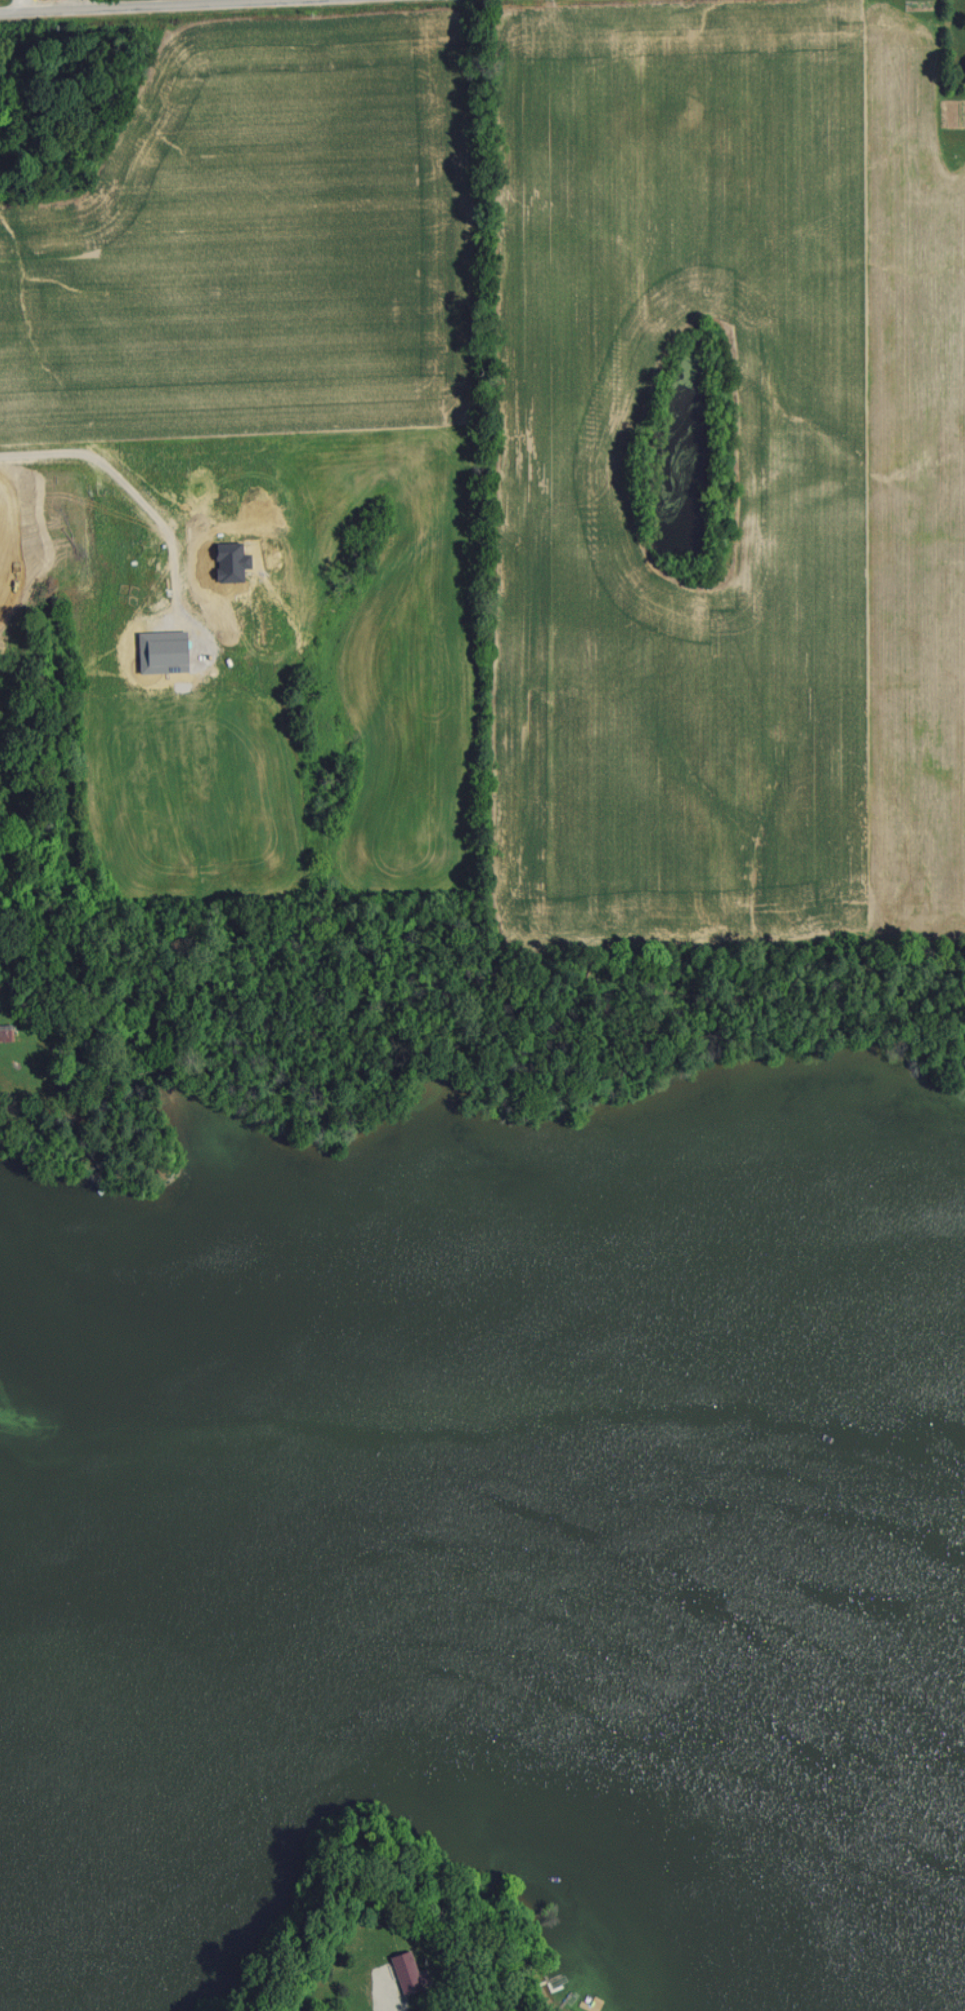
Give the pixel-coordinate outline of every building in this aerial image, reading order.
[(0,1026),(0,1042),(10,1042),(10,1026),(0,1026)] [(419,1967),(413,1969),(406,1948),(386,1955),(400,1994),(426,1985),(419,1967)]
